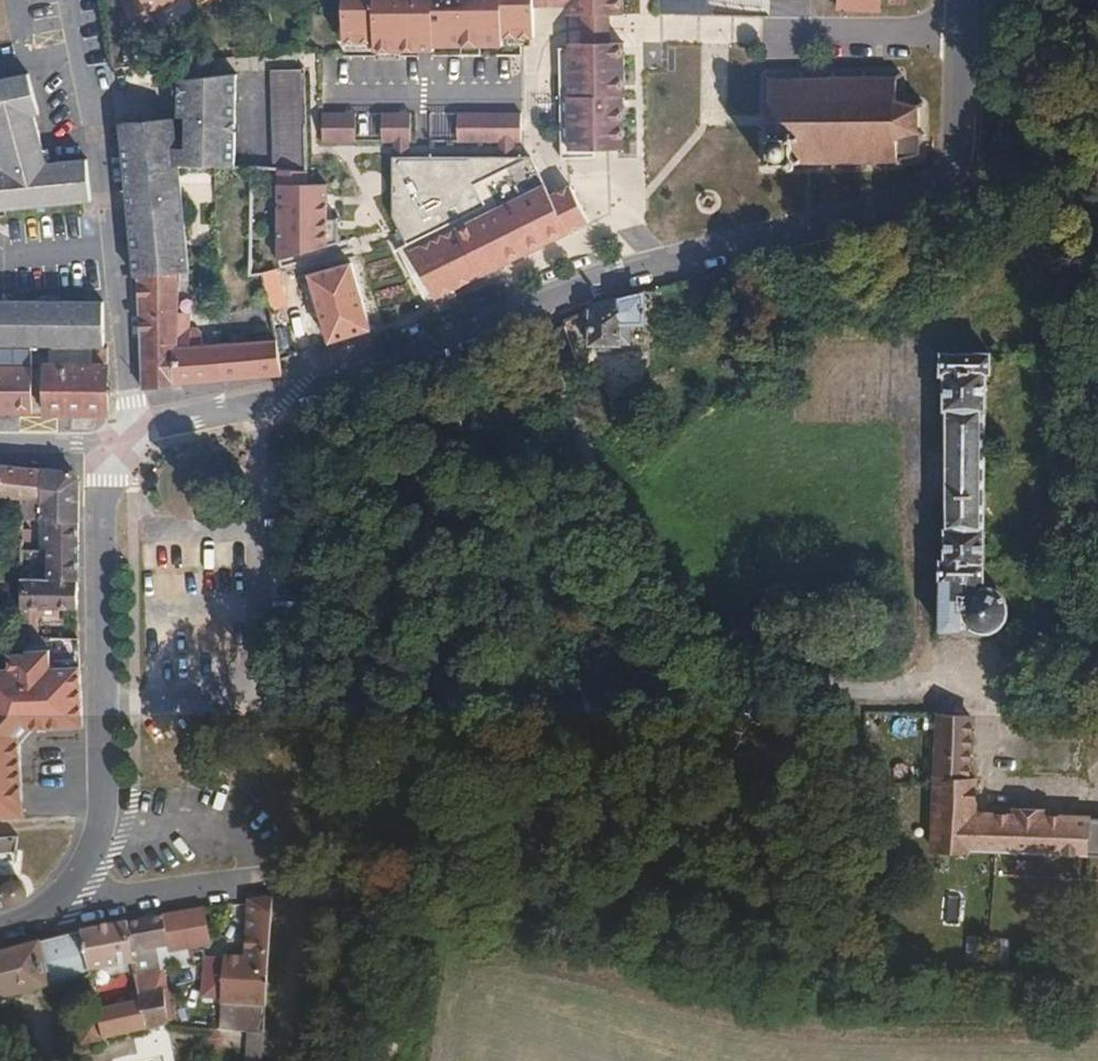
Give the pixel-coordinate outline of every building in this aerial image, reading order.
[(169,0),(140,0),(147,12),(169,0)] [(343,39),(374,39),(374,48),(417,47),(417,43),(502,42),(502,34),(534,34),(534,0),(343,0),(343,39)] [(568,12),(581,12),(609,12),(622,11),(622,0),(568,0),(568,12)] [(837,7),(878,10),(879,0),(837,0),(837,7)] [(609,12),(581,12),(582,41),(610,40),(609,12)] [(582,41),(569,41),(569,62),(559,63),(559,72),(569,72),(569,93),(568,94),(569,148),(624,147),(623,40),(610,40),(582,41)] [(130,65),(149,63),(148,51),(129,53),(130,65)] [(763,78),(766,81),(766,101),(763,101),(763,106),(766,106),(767,120),(767,137),(762,137),(762,141),(766,141),(766,160),(762,160),(762,165),(768,165),(768,170),(771,170),(771,165),(785,165),(785,169),(790,169),(790,165),(799,165),(799,169),(804,169),(804,165),(830,165),(830,169),(834,169),(834,163),(856,163),(856,168),(860,168),(860,163),(896,161),(897,164),(901,163),(900,159),(919,155),(919,140),(923,137),(918,130),(918,107),(922,103),(919,99),(915,103),(897,99),(897,80),(903,74),(900,70),(894,75),(865,76),(864,71),(859,71),(859,77),(833,76),(833,71),(829,71),(829,77),(802,77),(802,73),(797,73),(797,78),(770,78),(765,74),(763,78)] [(85,165),(84,157),(46,160),(33,113),(22,71),(0,76),(0,207),(87,199),(85,165)] [(177,96),(235,97),(235,71),(178,76),(177,96)] [(185,115),(234,114),(235,97),(177,96),(176,114),(185,115)] [(324,108),(325,142),(415,139),(414,106),(324,108)] [(434,139),(524,141),(525,108),(435,106),(434,139)] [(176,145),(177,165),(213,165),(234,165),(234,114),(185,115),(184,145),(176,145)] [(177,165),(176,145),(172,115),(120,121),(122,142),(120,143),(133,275),(137,275),(177,271),(188,268),(177,165)] [(408,244),(397,248),(425,300),(587,222),(570,186),(548,195),(544,184),(532,155),(391,156),(392,218),(404,236),(408,244)] [(303,167),(275,166),(273,257),(277,267),(326,254),(325,182),(304,182),(303,167)] [(329,340),(369,327),(349,261),(309,273),(329,340)] [(188,268),(177,271),(176,289),(187,289),(188,268)] [(177,271),(137,275),(141,384),(171,381),(176,310),(176,289),(177,271)] [(644,322),(645,291),(588,308),(588,344),(618,344),(619,340),(628,340),(628,322),(644,322)] [(94,346),(104,345),(105,343),(101,300),(0,297),(0,344),(45,344),(94,346)] [(176,310),(171,381),(217,377),(217,342),(194,343),(194,338),(189,338),(189,327),(187,327),(187,315),(182,315),(182,311),(176,310)] [(217,342),(217,377),(280,372),(279,358),(275,339),(220,341),(217,342)] [(45,362),(94,363),(94,346),(45,344),(45,362)] [(942,560),(940,631),(969,631),(978,635),(990,634),(1001,627),(1005,614),(1003,601),(997,594),(982,588),(985,372),(990,372),(990,353),(940,352),(940,375),(945,375),(944,560),(942,560)] [(41,362),(42,412),(105,412),(104,363),(94,363),(45,362),(41,362)] [(35,364),(0,365),(0,413),(35,413),(35,364)] [(17,498),(17,515),(43,516),(40,467),(0,464),(0,495),(17,498)] [(40,467),(43,516),(74,517),(74,476),(69,468),(40,467)] [(74,517),(43,516),(44,547),(44,575),(44,578),(73,579),(74,517)] [(203,568),(193,568),(191,546),(159,548),(161,594),(204,591),(203,568)] [(45,608),(74,609),(73,579),(44,578),(44,575),(18,577),(17,607),(30,608),(30,612),(45,613),(45,608)] [(49,666),(76,666),(75,651),(75,638),(48,637),(49,643),(49,648),(49,666)] [(8,812),(9,799),(12,734),(17,728),(21,723),(77,724),(76,666),(49,666),(49,648),(17,648),(2,648),(2,663),(0,663),(0,812),(8,812)] [(1087,858),(1090,820),(964,815),(969,718),(934,717),(930,848),(1087,858)] [(1087,858),(1097,859),(1097,821),(1090,820),(1087,858)] [(11,851),(12,837),(0,837),(0,852),(11,851)] [(18,899),(22,892),(22,887),(19,880),(10,880),(10,875),(0,876),(0,905),(18,899)] [(980,983),(985,895),(968,894),(962,981),(980,983)] [(1013,897),(994,896),(988,983),(1007,985),(1013,897)] [(262,1008),(270,899),(245,901),(242,959),(220,958),(217,1005),(262,1008)] [(201,910),(159,916),(164,946),(165,952),(179,950),(207,944),(201,910)] [(159,916),(124,923),(131,963),(132,971),(138,970),(135,951),(142,950),(164,946),(159,916)] [(131,963),(124,923),(78,933),(85,971),(131,963)] [(78,933),(0,954),(0,996),(85,971),(78,933)] [(181,965),(179,950),(165,952),(158,953),(160,966),(181,965)] [(162,977),(160,966),(157,967),(146,968),(147,980),(162,977)] [(138,970),(132,971),(134,990),(135,993),(160,990),(163,989),(162,977),(147,980),(146,968),(138,970)] [(128,1001),(136,1000),(135,993),(134,990),(127,991),(128,1001)] [(136,1000),(143,1030),(167,1025),(160,990),(135,993),(136,1000)] [(93,1013),(98,1040),(143,1030),(136,1000),(128,1001),(93,1009),(93,1013)] [(262,1008),(217,1005),(215,1028),(244,1029),(261,1031),(262,1008)] [(77,1043),(98,1040),(93,1013),(72,1018),(77,1043)] [(261,1031),(244,1029),(242,1053),(259,1054),(261,1031)]
